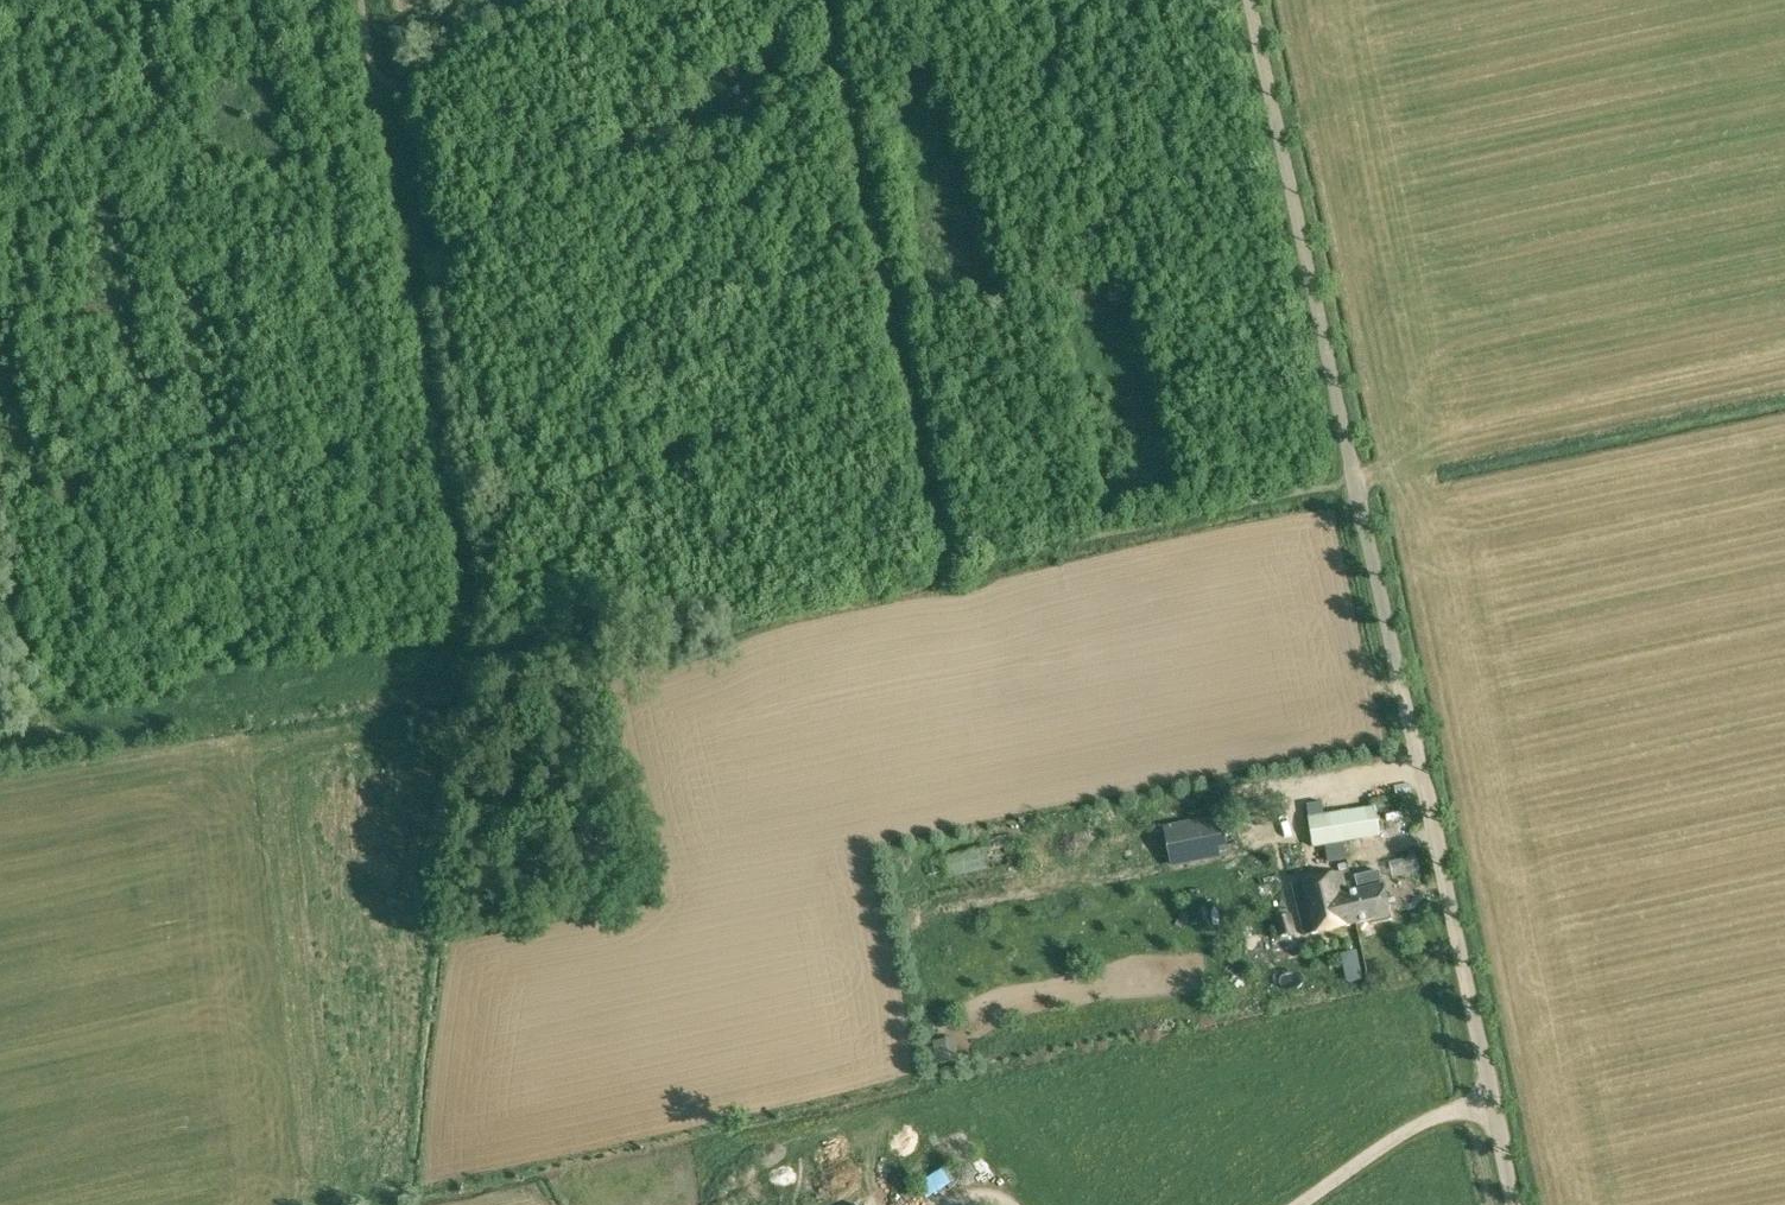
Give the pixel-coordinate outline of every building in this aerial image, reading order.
[(1307,804),(1309,816),(1324,814),(1322,802),(1307,804)] [(1363,808),(1309,816),(1314,848),(1381,837),(1376,806),(1363,808)] [(1226,855),(1219,816),(1164,827),(1172,865),(1226,855)] [(1355,854),(1358,873),(1415,867),(1413,847),(1355,854)] [(1422,871),(1401,876),(1404,891),(1426,886),(1422,871)] [(1355,925),(1349,895),(1343,873),(1295,884),(1306,936),(1355,925)] [(1358,883),(1360,892),(1349,895),(1355,925),(1392,916),(1383,877),(1358,883)] [(1395,904),(1398,918),(1426,912),(1423,898),(1395,904)] [(1277,919),(1281,937),(1296,934),(1291,916),(1277,919)]
